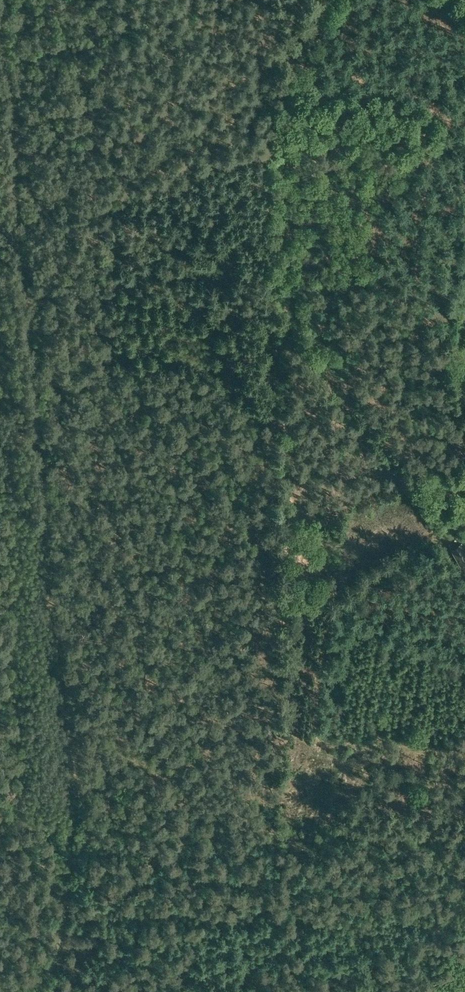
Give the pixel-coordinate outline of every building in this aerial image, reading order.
[(460,544),(450,550),(461,569),(464,567),(464,550),(460,544)]
